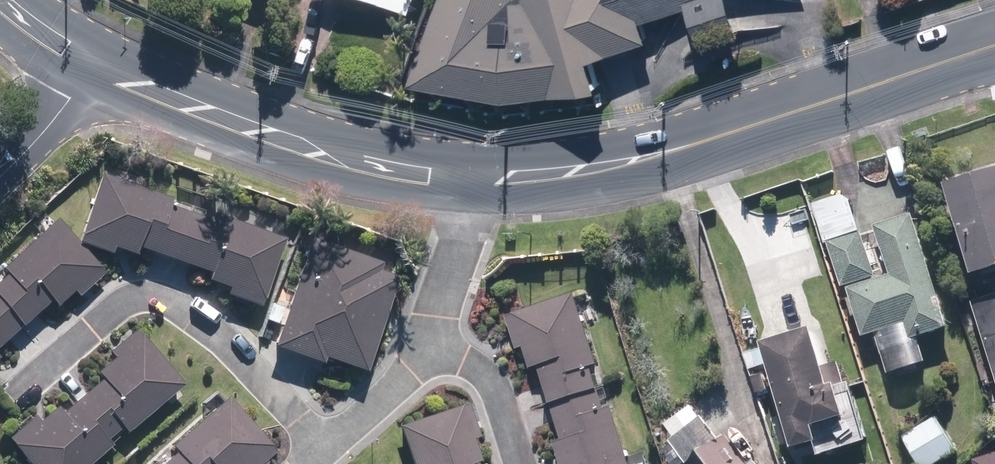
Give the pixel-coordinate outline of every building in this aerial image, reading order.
[(420,9),(424,0),(397,0),(420,9)] [(651,17),(698,1),(704,19),(744,6),(742,0),(449,0),(421,79),(515,97),(616,83),(603,54),(659,37),(651,17)] [(953,177),(981,268),(994,263),(994,165),(953,177)] [(286,237),(104,172),(81,239),(114,250),(116,245),(140,253),(143,245),(211,268),(208,277),(233,285),(230,293),(263,304),(286,237)] [(829,238),(865,227),(854,191),(818,202),(829,238)] [(956,323),(918,208),(882,220),(898,268),(851,284),(869,337),(881,333),(894,371),(932,358),(924,333),(956,323)] [(8,272),(0,278),(0,347),(55,300),(59,305),(75,291),(80,297),(108,273),(62,218),(4,267),(8,272)] [(331,230),(327,241),(316,237),(277,344),(325,361),(328,355),(368,370),(405,269),(347,248),(351,237),(331,230)] [(866,230),(831,240),(844,284),(879,273),(866,230)] [(605,385),(581,292),(505,313),(510,332),(516,331),(520,346),(530,344),(536,367),(544,364),(553,399),(605,385)] [(994,359),(994,292),(976,298),(994,359)] [(837,374),(820,321),(771,336),(804,443),(820,438),(824,451),(876,435),(857,375),(846,378),(844,372),(837,374)] [(33,463),(88,463),(113,443),(110,440),(125,428),(128,431),(186,382),(140,327),(113,350),(118,356),(100,370),(105,376),(65,409),(60,404),(43,419),(38,414),(10,437),(33,463)] [(557,405),(567,435),(560,437),(568,462),(562,463),(631,463),(608,389),(557,405)] [(277,449),(228,394),(173,443),(178,449),(161,463),(260,463),(277,449)] [(473,458),(479,456),(472,438),(482,434),(470,400),(401,424),(415,463),(475,463),(473,458)] [(706,413),(675,438),(696,463),(747,463),(706,413)] [(939,413),(906,434),(926,463),(936,463),(962,448),(939,413)] [(979,455),(981,463),(994,463),(994,451),(979,455)] [(762,452),(748,463),(771,463),(762,452)]
